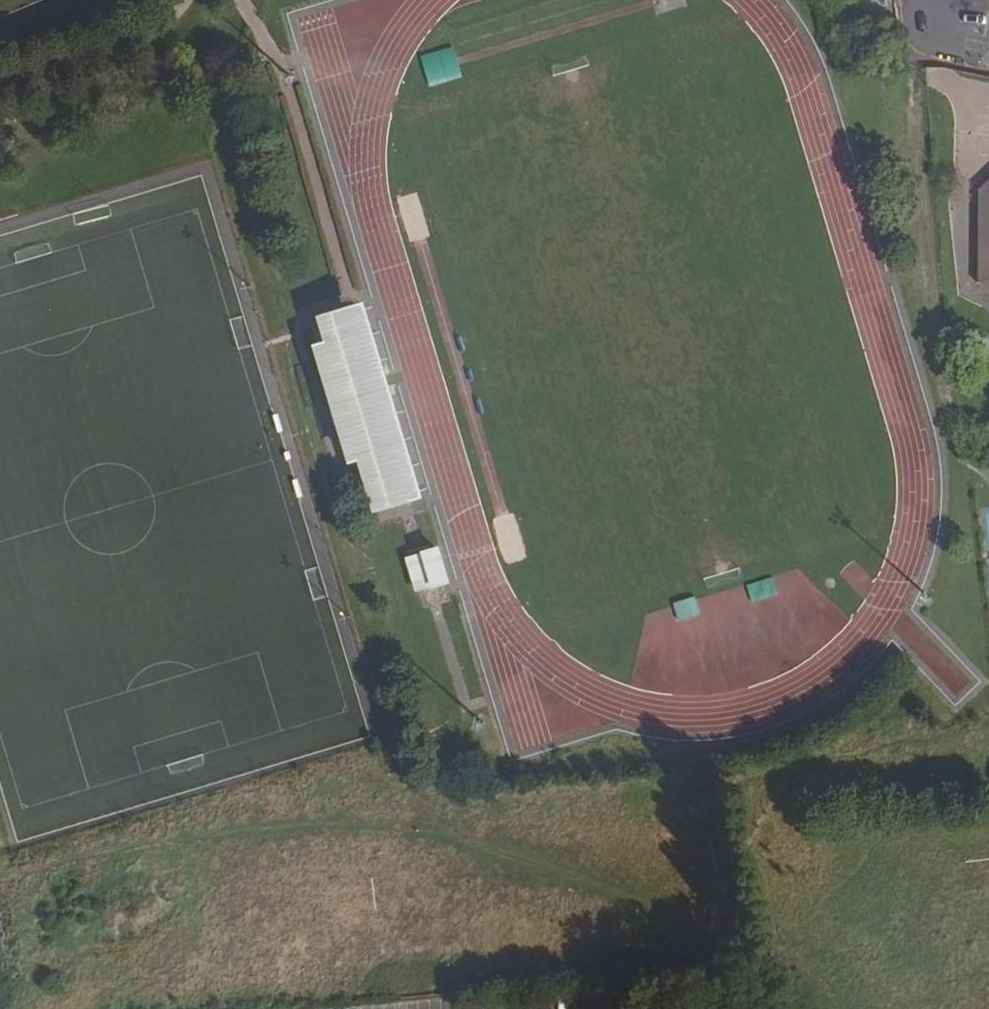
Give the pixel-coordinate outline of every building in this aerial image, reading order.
[(427,87),(460,77),(451,47),(418,57),(427,87)] [(980,190),(988,194),(988,182),(980,190)] [(980,190),(979,248),(988,248),(988,194),(980,190)] [(979,248),(979,282),(988,292),(988,248),(979,248)] [(323,325),(311,328),(352,464),(362,461),(374,504),(418,491),(386,385),(378,388),(375,378),(383,375),(362,306),(322,318),(323,325)] [(677,622),(698,616),(693,599),(672,605),(677,622)]
